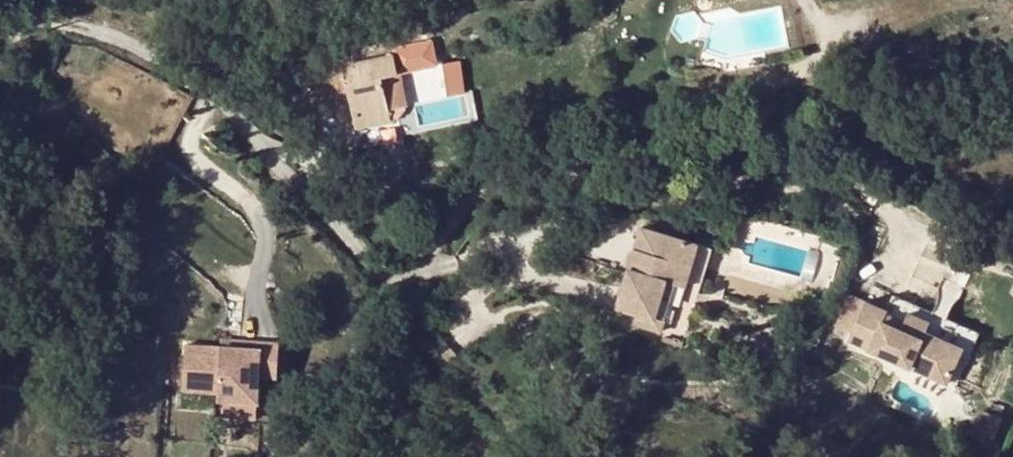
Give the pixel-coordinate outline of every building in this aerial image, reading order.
[(383,75),(394,73),(398,72),(394,52),(342,63),(343,65),(308,72),(312,90),(383,75)] [(452,96),(465,96),(462,70),(449,72),(452,96)] [(401,104),(394,73),(383,75),(389,107),(401,104)] [(389,107),(383,75),(312,90),(314,98),(349,91),(355,127),(391,120),(389,107)] [(675,278),(688,234),(644,223),(624,285),(636,288),(631,307),(641,310),(638,320),(665,328),(675,297),(666,294),(671,277),(675,278)] [(703,239),(688,234),(675,278),(690,283),(703,239)] [(636,288),(624,285),(619,304),(631,307),(636,288)] [(944,397),(960,363),(923,346),(927,337),(906,326),(900,337),(882,329),(885,321),(866,312),(865,314),(842,303),(827,334),(850,345),(847,351),(944,397)] [(221,397),(260,399),(263,346),(188,343),(186,388),(221,389),(221,397)]
